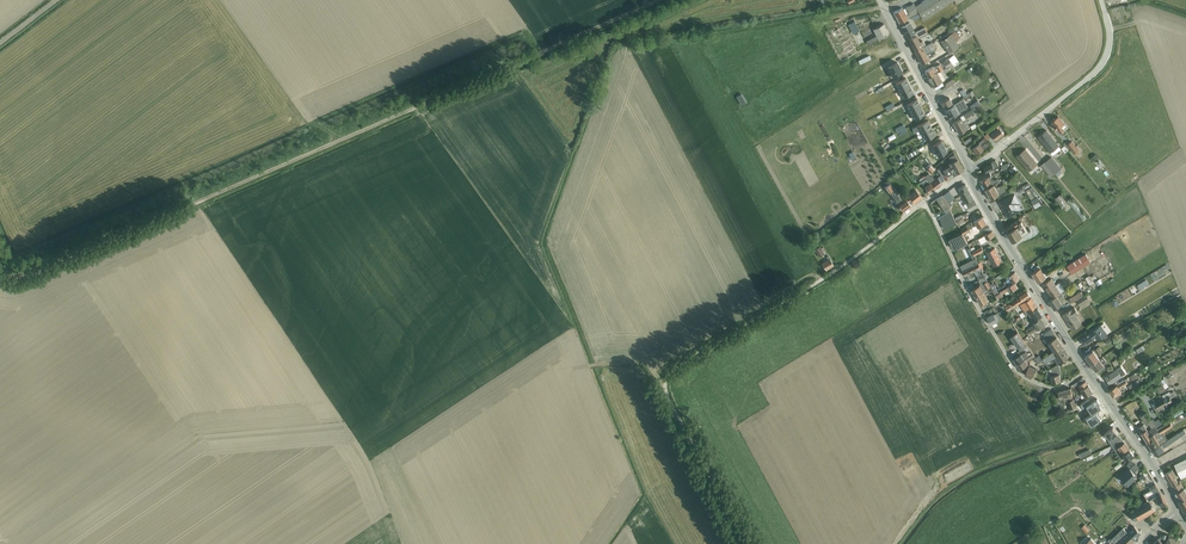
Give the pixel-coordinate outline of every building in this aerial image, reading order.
[(938,0),(924,0),(916,6),(914,3),(906,7),(906,8),(904,9),(903,8),(894,12),(900,23),(910,17),(919,12),(938,0)] [(855,21),(849,24),(854,33),(860,30),(855,21)] [(907,37),(915,33),(910,22),(902,27),(907,37)] [(877,35),(866,41),(869,45),(889,34),(884,23),(873,29),(877,35)] [(917,35),(908,39),(915,51),(927,46),(924,40),(920,42),(918,38),(928,34),(925,28),(922,29),(921,30),(915,33),(917,35)] [(952,51),(959,46),(956,42),(961,39),(956,31),(941,41),(949,53),(952,51)] [(852,45),(855,51),(868,47),(865,40),(852,45)] [(927,46),(915,51),(922,64),(930,60),(926,54),(932,51),(932,50),(939,47),(939,46),(940,46),(937,41),(935,41),(927,45),(927,46)] [(949,66),(958,61),(954,55),(943,62),(947,67),(949,66)] [(897,62),(886,68),(891,78),(903,71),(897,62)] [(943,69),(941,64),(936,66),(935,65),(925,71),(929,77),(941,70),(943,69)] [(941,70),(929,77),(935,90),(944,85),(942,81),(945,79),(941,70)] [(899,91),(910,85),(906,78),(895,83),(899,91)] [(952,79),(945,84),(948,87),(955,82),(952,79)] [(964,86),(962,80),(952,85),(955,91),(964,86)] [(910,85),(899,91),(903,98),(914,93),(910,85)] [(963,89),(960,91),(964,97),(969,92),(966,87),(963,89)] [(742,93),(736,97),(741,105),(747,102),(742,93)] [(945,109),(959,100),(958,99),(961,97),(958,93),(942,102),(945,109)] [(959,100),(945,109),(950,117),(954,115),(958,113),(968,108),(963,98),(959,100)] [(917,99),(906,104),(910,112),(921,106),(917,99)] [(970,106),(972,109),(980,103),(978,100),(970,106)] [(921,106),(910,112),(914,119),(925,114),(921,106)] [(974,112),(972,109),(964,115),(967,118),(974,112)] [(961,118),(953,123),(959,134),(970,127),(964,115),(960,117),(961,118)] [(1058,116),(1052,122),(1055,125),(1054,126),(1057,130),(1058,130),(1062,135),(1064,133),(1063,131),(1065,130),(1063,129),(1061,126),(1064,124),(1058,116)] [(928,120),(913,128),(915,133),(919,131),(921,134),(932,128),(930,124),(931,124),(928,120)] [(906,128),(904,124),(895,129),(897,132),(900,131),(906,128)] [(998,129),(991,134),(996,140),(1004,134),(997,125),(996,126),(998,129)] [(932,128),(921,134),(922,137),(923,136),(926,140),(936,135),(934,131),(932,128)] [(1047,130),(1038,137),(1053,155),(1061,148),(1047,130)] [(971,137),(964,142),(967,146),(974,141),(971,137)] [(985,137),(973,148),(977,154),(979,152),(980,152),(989,145),(986,141),(988,140),(987,139),(985,137)] [(942,140),(932,145),(938,156),(948,151),(942,140)] [(1072,141),(1068,145),(1075,154),(1077,153),(1076,152),(1080,149),(1077,146),(1072,141)] [(1026,149),(1017,156),(1032,174),(1040,168),(1037,164),(1038,163),(1026,149)] [(942,166),(937,169),(943,177),(952,172),(953,175),(964,169),(955,154),(949,157),(952,162),(948,164),(949,166),(943,168),(942,166)] [(1052,156),(1045,162),(1055,173),(1056,173),(1058,176),(1062,172),(1060,169),(1062,168),(1052,156)] [(982,181),(990,177),(992,175),(990,171),(995,168),(999,166),(996,159),(991,162),(992,163),(984,167),(986,171),(978,175),(982,181)] [(1045,162),(1041,165),(1051,177),(1055,173),(1045,162)] [(930,165),(927,168),(931,173),(936,169),(936,168),(935,167),(934,167),(931,164),(930,163),(929,164),(930,165)] [(925,176),(935,189),(942,183),(941,182),(938,177),(935,179),(932,176),(931,176),(928,173),(925,176)] [(935,189),(925,176),(924,175),(921,177),(923,180),(921,181),(928,190),(925,192),(927,195),(935,189)] [(990,177),(982,181),(982,182),(986,188),(997,183),(1000,181),(998,178),(995,180),(994,179),(992,180),(990,177)] [(997,183),(986,188),(992,199),(1005,191),(1002,184),(998,186),(997,184),(1000,182),(1000,181),(997,183)] [(1017,189),(1019,193),(1030,186),(1028,183),(1024,185),(1017,189)] [(890,184),(885,188),(889,193),(900,206),(899,207),(900,208),(900,207),(904,212),(912,205),(908,201),(911,199),(912,199),(915,203),(922,197),(916,190),(909,196),(910,196),(906,199),(906,198),(903,201),(890,184)] [(966,184),(958,188),(969,208),(977,204),(974,199),(966,184)] [(1031,186),(1026,190),(1031,199),(1038,194),(1031,186)] [(942,195),(950,206),(952,204),(950,201),(955,198),(949,190),(942,195)] [(1015,193),(999,202),(1008,218),(1022,210),(1019,204),(1021,203),(1015,193)] [(1061,194),(1055,199),(1057,202),(1058,201),(1063,208),(1064,207),(1066,211),(1070,208),(1067,204),(1068,204),(1061,194)] [(950,206),(942,195),(937,199),(946,213),(951,211),(952,210),(950,206)] [(1037,198),(1031,201),(1035,208),(1041,204),(1037,198)] [(1071,198),(1067,201),(1083,220),(1087,217),(1071,198)] [(951,211),(946,213),(940,217),(945,228),(953,225),(954,226),(957,224),(951,211)] [(956,217),(955,218),(959,224),(960,223),(961,225),(966,222),(962,214),(957,216),(956,217)] [(963,233),(964,235),(967,234),(967,235),(970,233),(969,232),(970,232),(969,229),(972,228),(974,231),(979,228),(979,227),(987,222),(983,216),(961,228),(963,233)] [(1012,223),(1005,227),(1013,241),(1023,235),(1019,228),(1021,227),(1024,231),(1026,229),(1021,221),(1018,223),(1016,221),(1012,223)] [(984,233),(978,236),(980,238),(992,231),(989,227),(983,230),(984,233)] [(980,238),(976,240),(978,244),(981,242),(982,244),(988,240),(988,239),(995,235),(992,230),(992,231),(980,238)] [(964,235),(963,233),(960,234),(960,233),(955,236),(955,237),(950,239),(955,249),(957,247),(958,249),(961,248),(961,246),(968,243),(964,235)] [(991,245),(984,249),(990,259),(992,263),(993,267),(1002,262),(995,248),(993,249),(991,245)] [(820,246),(815,249),(819,257),(826,252),(823,247),(821,248),(820,246)] [(970,247),(968,248),(970,253),(973,259),(976,257),(975,255),(984,250),(982,246),(976,249),(975,246),(974,246),(971,248),(971,247),(970,247)] [(1052,248),(1047,252),(1053,260),(1058,256),(1052,248)] [(1083,255),(1065,266),(1069,271),(1077,266),(1076,266),(1080,264),(1079,262),(1085,259),(1083,255)] [(828,259),(822,263),(826,270),(834,265),(828,256),(827,256),(828,259)] [(973,259),(961,265),(963,270),(978,262),(976,257),(973,259)] [(1035,271),(1033,273),(1038,282),(1064,266),(1063,266),(1066,264),(1064,261),(1061,262),(1061,261),(1044,272),(1041,268),(1035,271)] [(982,270),(979,263),(963,271),(965,276),(974,272),(978,270),(980,275),(977,276),(979,280),(986,277),(982,270)] [(1055,282),(1070,276),(1066,268),(1052,274),(1055,282)] [(990,284),(991,287),(996,295),(1002,291),(1015,283),(1020,279),(1016,272),(1006,277),(1007,280),(1004,282),(1005,285),(997,289),(993,283),(990,284)] [(1052,278),(1043,284),(1053,298),(1061,293),(1065,290),(1060,282),(1056,284),(1052,278)] [(1146,280),(1137,285),(1140,289),(1149,284),(1146,280)] [(991,287),(990,284),(988,281),(981,284),(972,289),(976,296),(985,291),(991,287)] [(1082,291),(1070,298),(1072,302),(1077,300),(1085,295),(1084,294),(1087,291),(1081,281),(1077,283),(1082,291)] [(1002,291),(996,295),(996,296),(997,297),(999,300),(1002,299),(1001,297),(1003,296),(1002,294),(1005,292),(1007,296),(1011,293),(1010,292),(1018,288),(1015,283),(1002,291)] [(1018,298),(1011,303),(1014,307),(1031,296),(1027,290),(1019,295),(1021,297),(1019,299),(1018,298)] [(985,291),(976,296),(981,305),(990,299),(985,291)] [(1050,300),(1049,300),(1055,309),(1067,301),(1061,293),(1053,298),(1050,300)] [(1085,295),(1077,300),(1080,305),(1090,300),(1086,294),(1085,295)] [(1032,297),(1020,304),(1025,311),(1028,309),(1030,311),(1028,312),(1028,313),(1029,314),(1038,307),(1032,297)] [(1004,305),(1002,306),(1004,309),(1006,312),(1013,308),(1010,304),(1005,307),(1004,305)] [(1038,307),(1029,314),(1031,317),(1032,316),(1035,320),(1043,315),(1038,307)] [(1075,307),(1063,315),(1072,329),(1072,330),(1082,324),(1076,315),(1079,314),(1075,307)] [(992,314),(987,318),(991,325),(992,324),(994,327),(998,325),(996,322),(1001,319),(998,312),(996,313),(993,315),(992,314)] [(1033,325),(1026,330),(1029,335),(1046,325),(1041,318),(1032,324),(1033,325)] [(1101,325),(1081,339),(1085,344),(1095,337),(1097,340),(1102,336),(1103,337),(1108,334),(1101,325)] [(1052,329),(1044,334),(1049,341),(1048,342),(1054,351),(1063,345),(1052,329)] [(1018,332),(1011,337),(1018,347),(1025,342),(1018,332)] [(1119,337),(1122,342),(1130,337),(1127,333),(1119,337)] [(1025,342),(1018,347),(1020,350),(1027,346),(1025,342)] [(1054,351),(1040,360),(1045,364),(1048,362),(1056,357),(1060,363),(1070,357),(1063,346),(1063,345),(1054,351)] [(1090,352),(1085,356),(1089,360),(1092,364),(1100,359),(1097,355),(1103,351),(1099,346),(1093,350),(1092,349),(1089,351),(1090,352)] [(1017,353),(1012,356),(1014,359),(1017,364),(1029,356),(1026,351),(1019,356),(1017,353)] [(1029,356),(1017,364),(1021,369),(1029,364),(1027,362),(1035,356),(1033,354),(1029,356)] [(1100,359),(1092,364),(1096,371),(1096,370),(1098,373),(1102,370),(1103,370),(1105,368),(1106,367),(1104,364),(1107,362),(1104,358),(1103,357),(1100,359)] [(1047,370),(1046,374),(1051,373),(1052,376),(1051,376),(1053,383),(1061,380),(1060,374),(1061,374),(1059,364),(1052,368),(1051,368),(1047,370)] [(1030,365),(1025,374),(1031,377),(1036,368),(1030,365)] [(1121,366),(1105,377),(1110,384),(1107,386),(1109,390),(1118,384),(1115,381),(1126,373),(1121,366)] [(1118,384),(1109,390),(1114,396),(1121,391),(1119,388),(1128,383),(1126,379),(1118,384)] [(1162,385),(1156,388),(1158,391),(1160,390),(1161,393),(1166,390),(1165,389),(1169,387),(1164,379),(1159,382),(1162,385)] [(1134,382),(1128,386),(1130,389),(1139,382),(1138,380),(1134,382)] [(1086,381),(1079,386),(1086,397),(1086,396),(1093,392),(1087,383),(1086,381)] [(1071,388),(1058,392),(1059,392),(1061,399),(1064,398),(1065,401),(1072,399),(1071,396),(1073,396),(1071,388)] [(1163,397),(1152,403),(1156,410),(1167,404),(1168,405),(1173,402),(1171,398),(1176,396),(1174,391),(1171,393),(1170,391),(1162,395),(1163,397)] [(1037,392),(1033,397),(1037,400),(1041,394),(1037,392)] [(1088,405),(1079,411),(1082,418),(1089,414),(1087,411),(1093,406),(1094,408),(1101,403),(1093,392),(1086,396),(1087,398),(1085,399),(1088,404),(1088,405)] [(1071,410),(1067,411),(1067,413),(1078,409),(1074,399),(1068,402),(1071,410)] [(1144,423),(1138,427),(1144,436),(1148,442),(1153,438),(1150,433),(1158,428),(1152,420),(1147,411),(1144,407),(1141,409),(1144,413),(1141,415),(1146,423),(1148,422),(1152,428),(1148,430),(1144,423)] [(1154,418),(1152,420),(1158,428),(1164,424),(1161,418),(1155,421),(1154,418)] [(1158,428),(1150,433),(1153,438),(1159,435),(1158,433),(1167,427),(1165,424),(1164,424),(1158,428)] [(1113,427),(1106,432),(1115,444),(1116,445),(1123,440),(1113,427)] [(1166,440),(1152,449),(1156,455),(1165,449),(1164,448),(1181,436),(1180,436),(1185,432),(1184,429),(1178,433),(1166,440)] [(1153,438),(1148,442),(1152,449),(1166,440),(1165,439),(1164,440),(1161,435),(1160,436),(1159,435),(1153,438)] [(1118,448),(1115,450),(1118,454),(1120,457),(1130,449),(1123,440),(1116,445),(1118,448)] [(1120,457),(1118,458),(1120,460),(1124,457),(1126,460),(1134,454),(1130,449),(1120,457)] [(1175,463),(1176,467),(1181,476),(1181,478),(1185,475),(1185,458),(1175,463)] [(1132,460),(1127,465),(1129,467),(1130,468),(1135,463),(1132,460)] [(1129,467),(1120,476),(1124,481),(1122,482),(1126,487),(1128,485),(1129,486),(1137,478),(1135,477),(1137,476),(1135,474),(1137,472),(1135,471),(1139,467),(1135,463),(1130,468),(1129,467)] [(1172,469),(1165,473),(1170,482),(1176,491),(1185,487),(1181,481),(1179,483),(1176,478),(1176,477),(1177,477),(1177,476),(1178,475),(1178,474),(1176,475),(1172,469)] [(1140,480),(1138,481),(1140,484),(1144,482),(1147,479),(1145,477),(1146,476),(1144,473),(1139,476),(1141,479),(1140,480)] [(1155,483),(1149,487),(1154,492),(1162,506),(1167,503),(1166,501),(1155,483)] [(1176,491),(1178,494),(1181,500),(1185,497),(1185,486),(1185,487),(1176,491)] [(1149,487),(1146,490),(1148,492),(1147,493),(1148,494),(1149,493),(1153,497),(1150,499),(1150,500),(1156,509),(1162,506),(1154,492),(1149,487)] [(1146,503),(1130,511),(1135,521),(1136,520),(1151,512),(1156,509),(1150,500),(1146,503)] [(1085,524),(1081,527),(1084,530),(1086,533),(1090,530),(1088,527),(1085,524)] [(1135,526),(1128,533),(1134,539),(1139,535),(1141,533),(1141,532),(1135,526)] [(1116,543),(1130,543),(1134,539),(1128,533),(1126,530),(1123,528),(1119,532),(1123,537),(1116,543)] [(1178,541),(1177,539),(1169,535),(1165,543),(1164,543),(1176,543),(1178,541)]
